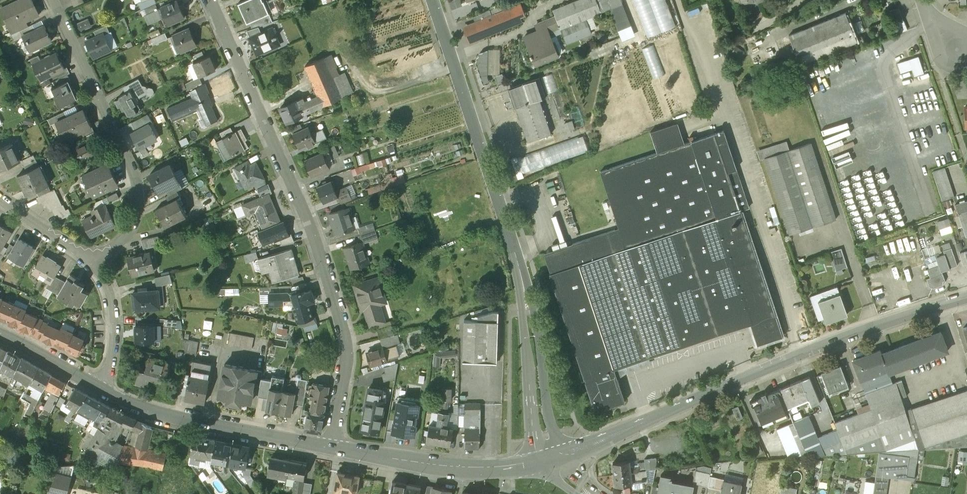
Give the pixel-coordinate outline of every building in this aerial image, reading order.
[(4,7),(13,26),(8,28),(9,29),(22,23),(38,16),(31,0),(20,0),(4,7)] [(145,9),(155,4),(153,0),(141,0),(145,9)] [(239,4),(247,23),(250,22),(269,13),(264,1),(263,2),(262,0),(247,0),(246,1),(239,4)] [(553,10),(560,28),(584,19),(609,9),(606,0),(577,0),(553,10)] [(609,9),(618,31),(628,27),(617,0),(606,0),(609,9)] [(665,0),(635,0),(649,36),(675,25),(665,0)] [(177,1),(157,10),(158,10),(165,26),(184,18),(177,1)] [(757,1),(745,6),(750,20),(763,15),(757,1)] [(145,9),(141,11),(144,16),(158,10),(157,10),(155,4),(145,9)] [(475,22),(468,25),(465,30),(468,31),(469,35),(468,38),(474,40),(519,22),(517,14),(523,11),(520,4),(492,15),(475,22)] [(898,7),(888,11),(892,23),(903,18),(898,7)] [(490,9),(473,16),(475,22),(492,15),(490,9)] [(845,12),(834,17),(845,46),(857,41),(845,12)] [(269,13),(250,22),(253,29),(259,27),(273,22),(269,13)] [(834,17),(789,35),(800,63),(800,64),(845,46),(834,17)] [(903,18),(892,23),(897,34),(907,29),(903,18)] [(541,31),(532,34),(524,37),(530,54),(530,55),(531,57),(532,57),(534,64),(542,61),(542,60),(558,54),(548,29),(554,26),(551,19),(538,25),(541,31)] [(584,19),(560,28),(565,42),(571,39),(572,41),(590,34),(584,19)] [(74,25),(77,34),(91,29),(87,20),(74,25)] [(22,23),(9,29),(11,35),(19,31),(24,29),(22,23)] [(32,26),(24,29),(19,31),(22,37),(25,36),(35,31),(32,26)] [(106,26),(94,31),(96,38),(103,34),(104,35),(109,32),(106,26)] [(35,31),(25,36),(32,50),(51,42),(44,27),(35,31)] [(253,29),(247,31),(250,38),(261,33),(259,27),(253,29)] [(189,28),(170,37),(173,45),(176,44),(180,52),(196,45),(189,28)] [(250,38),(257,55),(279,45),(276,38),(277,37),(276,36),(271,38),(267,30),(261,33),(250,38)] [(96,38),(86,42),(93,58),(110,50),(104,35),(103,34),(96,38)] [(162,34),(145,41),(148,48),(165,40),(162,34)] [(789,35),(776,40),(787,69),(800,63),(789,35)] [(653,44),(642,48),(654,78),(664,74),(653,44)] [(473,64),(478,75),(483,81),(487,81),(486,51),(479,54),(473,64)] [(56,54),(36,63),(40,71),(36,73),(40,81),(48,77),(64,69),(56,54)] [(209,56),(193,63),(199,77),(215,69),(209,56)] [(333,77),(324,57),(305,66),(318,95),(323,106),(342,97),(333,77)] [(918,57),(897,63),(900,73),(912,69),(914,76),(923,73),(918,57)] [(64,69),(48,77),(51,82),(52,82),(66,75),(64,69)] [(344,72),(333,77),(342,97),(353,92),(344,72)] [(553,73),(541,77),(555,122),(568,118),(553,73)] [(66,75),(52,82),(54,88),(68,81),(68,82),(70,81),(67,75),(66,75)] [(199,77),(185,84),(189,92),(190,91),(202,84),(199,77)] [(539,78),(510,87),(516,107),(539,99),(546,97),(539,78)] [(138,79),(126,86),(129,91),(141,84),(138,79)] [(54,88),(51,89),(59,107),(76,99),(68,82),(68,81),(54,88)] [(202,84),(190,91),(193,99),(193,100),(205,95),(209,93),(205,83),(203,84),(202,84)] [(129,91),(119,96),(118,99),(114,102),(117,109),(119,108),(122,112),(124,111),(127,115),(130,116),(141,110),(137,103),(137,100),(137,99),(146,94),(146,96),(150,97),(153,95),(154,92),(152,88),(142,85),(141,84),(129,91)] [(216,121),(205,95),(193,100),(193,99),(168,110),(167,109),(172,121),(173,121),(172,119),(184,114),(185,114),(188,112),(198,108),(205,124),(205,125),(216,121)] [(318,95),(304,101),(303,97),(296,100),(303,115),(323,106),(318,95)] [(539,99),(516,107),(527,141),(551,134),(539,99)] [(296,100),(291,102),(290,100),(283,103),(285,105),(280,107),(287,122),(303,115),(296,100)] [(67,118),(56,123),(64,140),(81,132),(92,127),(83,110),(67,118)] [(64,112),(53,117),(56,123),(67,118),(64,112)] [(132,123),(136,132),(149,125),(152,123),(147,115),(132,123)] [(573,121),(562,124),(565,132),(576,129),(573,121)] [(290,127),(292,134),(303,129),(300,124),(290,127)] [(749,208),(723,130),(680,145),(673,124),(650,132),(657,152),(600,171),(619,228),(572,243),(572,244),(544,253),(550,273),(549,273),(595,411),(625,402),(614,369),(751,324),(775,316),(742,216),(742,214),(740,210),(749,208)] [(157,140),(149,125),(136,132),(131,134),(139,149),(144,146),(157,140)] [(303,129),(292,134),(299,148),(306,145),(308,148),(314,145),(313,142),(315,141),(308,126),(303,129)] [(92,127),(81,132),(83,138),(84,138),(94,133),(92,127)] [(230,127),(220,133),(222,138),(233,132),(230,127)] [(222,138),(216,141),(225,159),(248,147),(245,140),(246,140),(241,128),(233,132),(222,138)] [(94,133),(84,138),(86,143),(96,138),(94,133)] [(582,135),(517,158),(523,174),(588,152),(582,135)] [(765,157),(788,150),(785,141),(758,150),(760,159),(765,157)] [(90,142),(72,150),(78,164),(96,155),(90,142)] [(788,150),(765,157),(790,234),(835,219),(810,142),(788,150)] [(0,148),(0,170),(20,161),(11,143),(1,148),(0,148)] [(148,154),(144,146),(139,149),(143,157),(148,154)] [(332,159),(328,151),(323,154),(327,162),(332,159)] [(322,152),(304,160),(311,176),(329,168),(327,162),(323,154),(322,152)] [(33,154),(21,160),(24,166),(36,160),(33,154)] [(518,179),(524,177),(523,174),(517,158),(517,157),(511,158),(518,179)] [(386,158),(331,176),(332,181),(336,190),(348,186),(357,183),(354,175),(388,164),(386,158)] [(36,160),(24,166),(27,171),(38,166),(36,160)] [(255,162),(245,168),(243,163),(235,168),(245,188),(264,179),(255,162)] [(109,164),(84,176),(89,188),(92,197),(117,185),(113,177),(114,176),(109,164)] [(170,165),(149,176),(158,193),(169,187),(179,182),(170,165)] [(27,171),(18,175),(27,195),(36,191),(48,186),(39,166),(38,166),(27,171)] [(863,167),(836,175),(840,188),(867,180),(863,167)] [(954,196),(944,168),(932,172),(941,200),(954,196)] [(389,181),(366,189),(368,196),(391,187),(389,173),(386,174),(389,181)] [(331,181),(326,183),(325,181),(323,182),(324,184),(316,187),(323,203),(337,197),(335,191),(331,181)] [(179,182),(169,187),(172,193),(176,191),(177,191),(182,188),(179,182)] [(48,186),(36,191),(38,197),(50,191),(48,186)] [(345,187),(335,191),(337,197),(348,193),(345,187)] [(38,197),(36,198),(39,203),(42,202),(44,208),(47,206),(50,212),(52,210),(55,216),(58,214),(60,219),(71,214),(68,209),(65,210),(63,205),(62,205),(54,189),(50,191),(38,197)] [(172,193),(166,196),(169,203),(177,199),(179,197),(176,191),(172,193)] [(117,193),(106,198),(109,203),(119,199),(117,193)] [(348,193),(337,197),(341,204),(351,201),(348,193)] [(268,194),(242,205),(246,214),(255,210),(263,229),(280,222),(268,194)] [(169,203),(155,209),(165,227),(186,217),(177,199),(169,203)] [(959,213),(966,210),(966,202),(956,206),(959,213)] [(105,205),(96,210),(98,214),(83,221),(90,238),(115,226),(105,205)] [(354,229),(347,208),(329,214),(332,223),(333,223),(337,235),(354,229)] [(959,213),(966,236),(966,210),(959,213)] [(935,220),(939,233),(952,229),(948,216),(935,220)] [(283,221),(258,231),(264,246),(280,240),(289,236),(283,221)] [(372,224),(358,229),(360,235),(374,230),(372,224)] [(0,225),(0,249),(2,245),(10,231),(9,230),(3,227),(0,225)] [(374,230),(360,235),(362,242),(377,237),(374,230)] [(289,236),(280,240),(281,245),(294,242),(291,235),(289,236)] [(157,236),(141,240),(143,249),(148,248),(160,245),(157,236)] [(34,247),(19,239),(15,247),(9,256),(23,265),(34,247)] [(923,250),(929,268),(939,265),(941,271),(942,271),(957,265),(949,241),(923,250)] [(364,256),(360,243),(344,248),(351,269),(369,263),(367,256),(364,256)] [(7,248),(4,253),(9,256),(15,247),(10,244),(7,248)] [(841,248),(830,252),(833,264),(845,260),(841,248)] [(291,250),(268,256),(268,257),(258,259),(258,260),(261,271),(270,268),(271,272),(274,282),(297,275),(294,265),(296,264),(291,250)] [(256,252),(244,255),(246,263),(258,260),(258,259),(256,252)] [(144,254),(128,258),(132,276),(153,271),(149,253),(144,254)] [(56,262),(49,258),(48,259),(43,256),(33,272),(50,282),(54,276),(60,266),(56,264),(56,262)] [(845,260),(833,264),(836,271),(842,269),(847,267),(845,260)] [(929,268),(927,269),(930,277),(930,278),(943,274),(942,271),(941,271),(939,265),(929,268)] [(77,278),(70,274),(65,282),(58,293),(67,298),(66,301),(73,306),(75,303),(81,306),(88,294),(81,290),(84,285),(75,280),(77,278)] [(155,278),(157,286),(172,283),(169,274),(155,278)] [(943,274),(930,278),(930,277),(926,278),(928,285),(932,287),(942,284),(945,280),(943,274)] [(60,279),(54,276),(50,282),(46,288),(52,292),(60,279)] [(302,277),(291,280),(293,286),(304,283),(302,277)] [(378,278),(354,285),(362,312),(365,311),(369,326),(384,321),(377,300),(384,298),(378,278)] [(60,279),(52,292),(57,295),(58,293),(65,282),(60,279)] [(293,286),(292,286),(294,293),(306,290),(304,283),(293,286)] [(837,286),(820,292),(823,299),(840,294),(837,286)] [(306,290),(294,293),(269,293),(269,305),(283,304),(284,304),(284,300),(294,300),(295,305),(292,306),(293,308),(296,321),(306,318),(306,319),(313,317),(308,303),(310,302),(309,297),(307,298),(305,292),(307,291),(306,290)] [(310,290),(307,291),(305,292),(307,298),(309,297),(310,302),(313,301),(314,300),(311,290),(310,290)] [(132,294),(133,311),(160,308),(158,292),(132,294)] [(824,318),(818,301),(823,299),(820,292),(810,296),(818,320),(824,318)] [(823,299),(818,301),(824,318),(826,322),(847,314),(847,313),(840,294),(823,299)] [(2,300),(1,301),(0,304),(0,318),(2,319),(3,318),(7,320),(13,306),(9,305),(10,303),(2,300)] [(294,300),(284,300),(284,304),(283,304),(283,308),(292,308),(293,308),(292,306),(295,305),(294,300)] [(7,320),(6,321),(14,324),(14,323),(19,325),(24,313),(26,310),(21,307),(20,309),(13,306),(7,320)] [(498,310),(493,310),(478,315),(478,320),(498,321),(498,310)] [(42,321),(24,313),(19,325),(17,328),(25,331),(25,330),(36,335),(41,323),(42,321)] [(306,318),(296,321),(298,326),(302,327),(316,323),(314,316),(313,317),(306,319),(306,318)] [(775,316),(751,324),(757,344),(782,336),(775,316)] [(202,334),(212,335),(213,320),(204,319),(202,334)] [(478,320),(464,319),(463,360),(496,361),(498,321),(478,320)] [(60,331),(41,323),(36,335),(36,336),(47,341),(46,342),(50,344),(51,342),(54,344),(60,331)] [(391,325),(377,330),(379,339),(380,339),(393,335),(391,325)] [(150,326),(134,326),(135,343),(152,343),(152,334),(150,334),(150,326)] [(72,333),(61,328),(60,331),(54,344),(61,348),(62,346),(66,348),(72,335),(72,333)] [(288,330),(278,328),(277,337),(287,338),(288,330)] [(894,349),(882,353),(881,350),(854,360),(866,393),(893,383),(889,373),(902,368),(948,351),(944,342),(941,332),(894,349)] [(254,337),(230,333),(228,345),(251,349),(254,337)] [(393,335),(380,339),(382,349),(390,346),(396,345),(399,344),(397,334),(393,335)] [(83,340),(72,335),(66,348),(65,349),(72,352),(71,353),(77,356),(79,355),(81,351),(81,350),(82,350),(84,346),(82,342),(83,340)] [(198,343),(183,340),(185,354),(196,356),(198,343)] [(396,345),(390,346),(392,353),(391,353),(393,358),(399,356),(396,345)] [(382,349),(367,353),(371,365),(384,361),(382,356),(391,353),(392,353),(390,346),(382,349)] [(433,351),(433,366),(440,366),(441,359),(458,357),(457,350),(433,351)] [(7,351),(0,366),(0,370),(5,372),(5,371),(13,375),(21,358),(7,351)] [(37,367),(21,358),(13,375),(16,377),(24,381),(29,384),(29,383),(38,368),(37,367)] [(163,364),(149,360),(145,373),(139,372),(136,383),(146,386),(149,378),(164,382),(168,368),(163,366),(163,364)] [(211,364),(193,361),(190,375),(189,376),(208,379),(209,379),(211,364)] [(398,363),(383,367),(385,373),(381,374),(384,381),(395,378),(398,363)] [(256,371),(243,368),(243,367),(237,366),(237,367),(224,365),(218,396),(227,398),(226,401),(228,405),(238,406),(241,404),(242,401),(250,402),(254,385),(256,371)] [(840,365),(822,372),(829,393),(848,386),(840,365)] [(51,376),(39,369),(38,368),(29,383),(35,386),(43,391),(46,383),(51,376)] [(262,372),(256,371),(254,385),(260,386),(261,379),(262,372)] [(183,374),(178,394),(185,395),(189,375),(183,374)] [(307,380),(301,379),(301,376),(301,375),(300,375),(300,374),(299,374),(297,374),(296,375),(295,379),(297,380),(296,386),(297,386),(295,393),(294,404),(296,404),(299,387),(306,388),(307,380)] [(13,375),(7,387),(12,389),(16,377),(13,375)] [(208,379),(189,376),(190,375),(189,375),(185,395),(184,400),(185,400),(185,399),(203,403),(204,403),(209,379),(208,379)] [(57,379),(51,376),(46,383),(44,388),(51,391),(57,379)] [(284,379),(272,376),(271,381),(270,388),(282,390),(283,386),(284,379)] [(810,377),(801,380),(809,399),(811,406),(820,402),(810,377)] [(65,384),(57,379),(51,391),(52,392),(58,395),(65,384)] [(260,386),(258,397),(267,398),(269,388),(270,388),(271,381),(261,379),(260,386)] [(801,380),(780,389),(787,408),(809,399),(801,380)] [(871,408),(888,452),(918,450),(924,449),(911,408),(902,380),(893,383),(866,393),(866,395),(871,408)] [(323,385),(313,383),(310,398),(316,399),(314,413),(323,414),(327,391),(322,390),(323,385)] [(75,389),(65,384),(58,395),(54,403),(55,403),(59,406),(58,408),(62,411),(63,409),(65,406),(65,405),(75,389)] [(291,384),(287,387),(283,386),(282,390),(295,393),(297,386),(296,386),(295,384),(291,384)] [(35,386),(30,397),(32,398),(28,406),(23,416),(30,419),(43,391),(35,386)] [(12,389),(7,387),(6,389),(3,397),(2,401),(4,402),(6,403),(5,404),(5,405),(15,409),(19,401),(23,393),(24,392),(12,389)] [(306,388),(299,387),(296,404),(303,405),(306,388)] [(267,398),(265,410),(278,412),(282,390),(270,388),(269,388),(267,398)] [(382,390),(368,388),(361,429),(378,433),(384,401),(380,400),(382,390)] [(75,389),(65,405),(65,406),(71,409),(76,412),(77,410),(81,404),(86,395),(75,389)] [(762,396),(750,401),(759,423),(789,411),(787,408),(780,389),(768,394),(767,392),(762,394),(762,396)] [(911,408),(924,449),(966,447),(966,389),(911,408)] [(295,393),(282,390),(278,412),(292,414),(294,404),(295,393)] [(58,395),(52,392),(45,407),(44,407),(36,422),(44,426),(55,403),(54,403),(58,395)] [(30,397),(23,393),(19,401),(28,406),(32,398),(30,397)] [(86,395),(81,404),(87,408),(88,408),(93,399),(86,395)] [(854,399),(860,413),(871,408),(866,395),(854,399)] [(421,401),(398,397),(392,432),(415,436),(421,401)] [(93,399),(88,408),(87,408),(84,414),(92,418),(101,423),(110,408),(93,399)] [(480,403),(465,403),(464,426),(471,427),(471,428),(480,429),(480,403)] [(87,408),(81,404),(77,410),(84,414),(87,408)] [(742,417),(738,406),(732,409),(737,420),(742,417)] [(124,416),(110,408),(101,423),(98,429),(112,437),(124,416)] [(860,413),(835,423),(837,429),(838,430),(843,442),(845,449),(880,435),(886,452),(888,452),(871,408),(860,413)] [(76,412),(71,409),(65,419),(69,422),(76,412)] [(308,410),(302,409),(300,423),(306,424),(308,412),(308,410)] [(314,413),(308,412),(306,424),(305,429),(321,432),(324,414),(323,414),(314,413)] [(434,425),(441,426),(443,414),(437,412),(434,425)] [(443,414),(441,426),(447,427),(449,415),(443,414)] [(809,415),(793,422),(802,444),(818,437),(809,415)] [(134,420),(127,417),(122,425),(130,428),(134,420)] [(101,423),(92,418),(86,431),(89,433),(95,435),(98,429),(101,423)] [(142,424),(134,420),(130,428),(139,432),(142,424)] [(793,422),(777,428),(789,458),(807,456),(802,444),(793,422)] [(151,428),(142,424),(139,432),(136,440),(134,450),(146,452),(146,449),(151,428)] [(434,425),(429,424),(426,441),(438,443),(441,426),(434,425)] [(447,427),(441,426),(438,443),(450,446),(453,429),(447,427)] [(139,432),(130,428),(121,449),(134,450),(136,440),(139,432)] [(471,428),(465,428),(464,448),(480,448),(480,429),(471,428)] [(112,437),(98,429),(95,435),(87,450),(86,453),(93,456),(99,462),(114,471),(118,463),(121,449),(109,442),(112,437)] [(837,429),(828,433),(832,444),(838,442),(839,444),(843,442),(838,430),(837,429)] [(89,433),(82,447),(87,450),(95,435),(89,433)] [(828,433),(818,437),(823,448),(832,444),(828,433)] [(215,440),(193,437),(190,455),(196,456),(195,458),(205,460),(205,457),(212,458),(215,440)] [(823,448),(818,437),(802,444),(807,456),(826,455),(823,448)] [(216,440),(215,440),(212,458),(211,461),(229,464),(232,444),(216,440)] [(823,448),(826,455),(829,455),(845,449),(843,442),(839,444),(838,442),(832,444),(823,448)] [(250,447),(232,444),(229,464),(242,467),(246,468),(250,447)] [(134,450),(121,449),(118,463),(143,465),(146,452),(134,450)] [(165,458),(152,454),(150,451),(150,450),(146,449),(146,452),(143,465),(162,470),(165,458)] [(888,477),(914,480),(918,450),(888,452),(886,452),(879,452),(875,483),(873,493),(886,493),(888,477)] [(958,462),(966,462),(966,458),(966,450),(958,450),(958,462)] [(290,460),(271,457),(268,474),(287,478),(287,476),(290,460)] [(307,463),(290,460),(287,476),(297,478),(304,479),(307,463)] [(629,461),(613,463),(614,474),(630,472),(630,468),(629,464),(629,461)] [(656,461),(645,462),(646,470),(655,469),(657,469),(656,461)] [(645,462),(638,463),(638,467),(639,467),(639,471),(646,470),(645,462)] [(655,469),(646,470),(647,482),(653,481),(655,469)] [(202,470),(196,474),(205,487),(211,483),(202,470)] [(639,471),(630,472),(632,484),(647,482),(646,470),(639,471)] [(710,473),(696,470),(693,483),(708,486),(710,476),(710,473)] [(343,471),(342,473),(337,472),(333,493),(340,493),(347,493),(356,493),(359,476),(354,475),(354,473),(343,471)] [(630,472),(614,474),(616,486),(632,484),(630,472)] [(52,473),(47,493),(67,493),(71,477),(52,473)] [(250,474),(241,473),(249,484),(254,481),(250,474)] [(661,474),(657,493),(668,493),(670,480),(672,480),(672,478),(671,478),(671,476),(661,474)] [(724,478),(710,476),(708,486),(721,489),(723,480),(724,480),(724,478)] [(297,478),(297,481),(295,481),(293,493),(296,493),(301,493),(303,482),(304,479),(297,478)] [(372,493),(376,493),(379,493),(381,481),(375,480),(372,493)] [(670,480),(668,493),(692,493),(694,485),(672,480),(670,480)] [(723,480),(721,489),(720,493),(739,493),(741,484),(724,480),(723,480)] [(303,482),(301,493),(311,493),(312,484),(303,482)] [(392,482),(389,493),(405,493),(407,484),(392,482)] [(875,483),(866,482),(864,493),(873,493),(875,483)] [(407,484),(405,493),(419,493),(421,487),(407,484)] [(782,486),(780,493),(796,493),(797,489),(782,486)]
